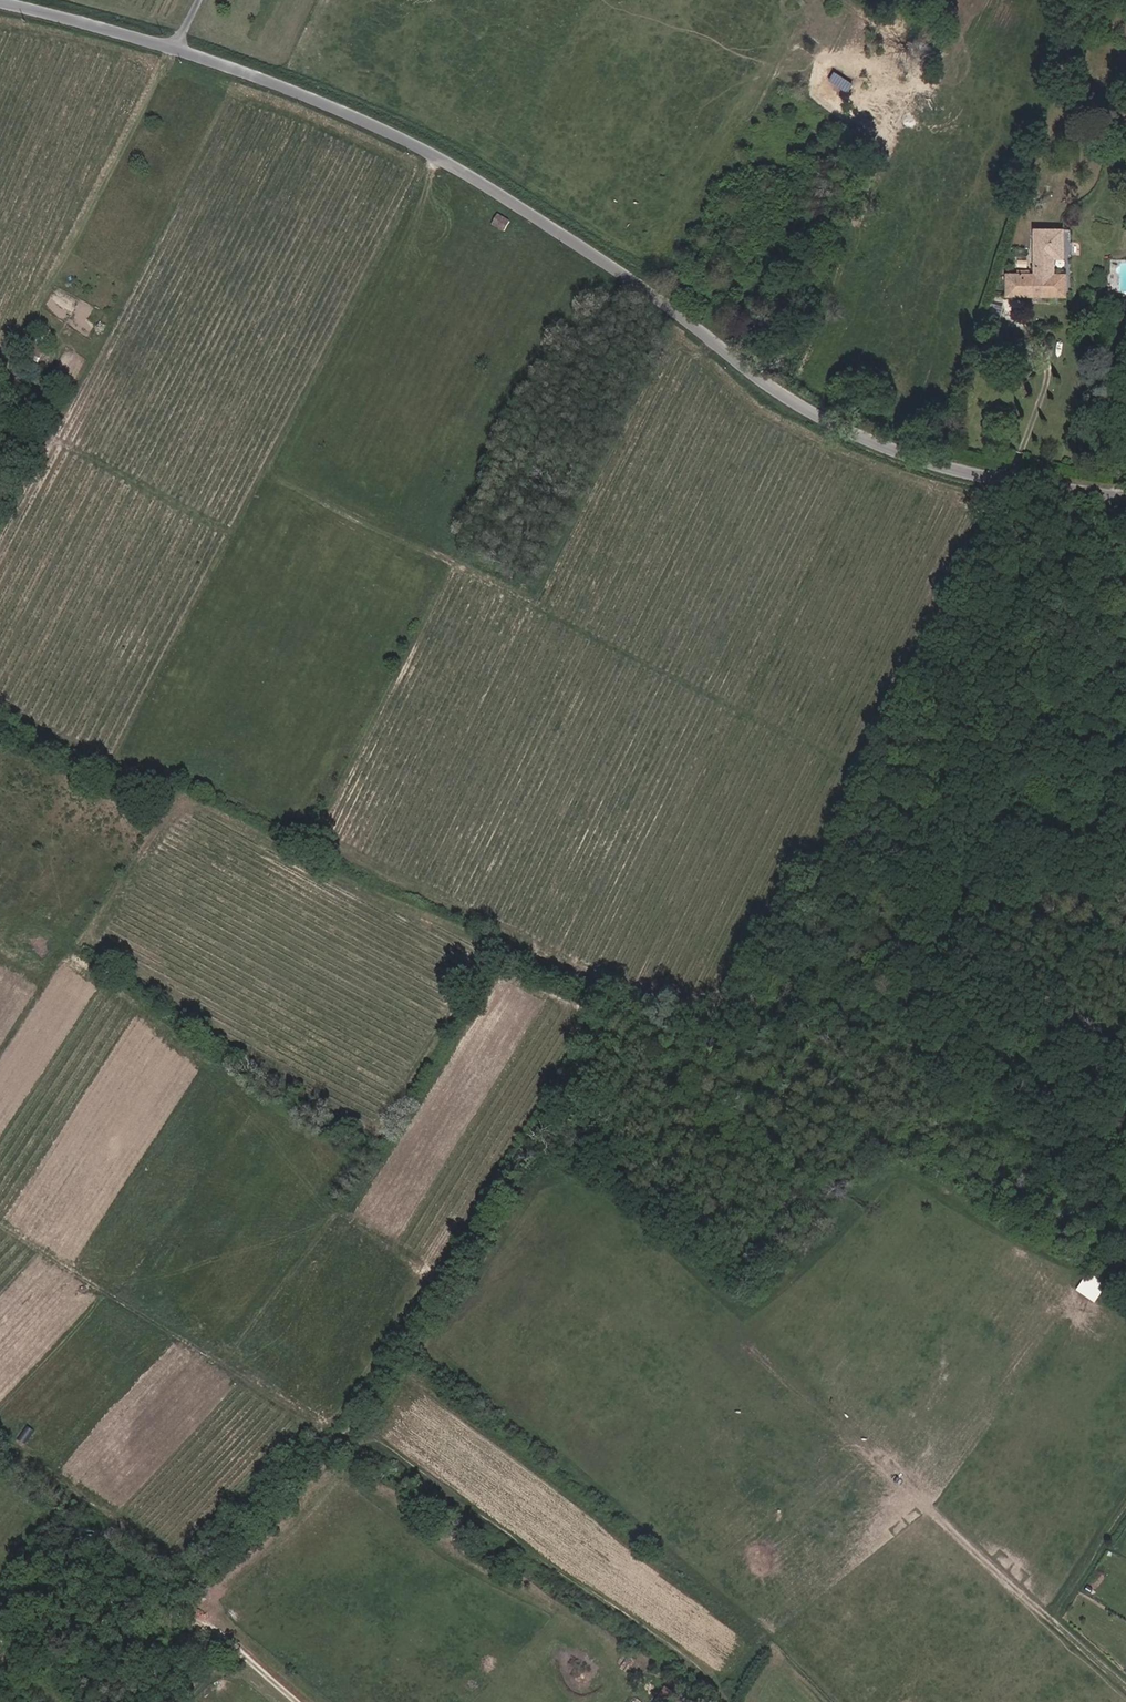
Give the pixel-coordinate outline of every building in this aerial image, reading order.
[(224,78),(220,86),(226,88),(229,80),(224,78)] [(236,84),(231,91),(238,95),(244,88),(236,84)] [(1026,227),(1082,239),(1087,218),(1078,216),(1082,199),(1090,201),(1097,173),(1068,168),(1058,212),(1030,206),(1026,227)] [(497,218),(492,230),(504,236),(509,225),(497,218)] [(1045,911),(1054,915),(1058,908),(1049,904),(1045,911)] [(667,1692),(661,1701),(678,1701),(680,1699),(667,1692)]
